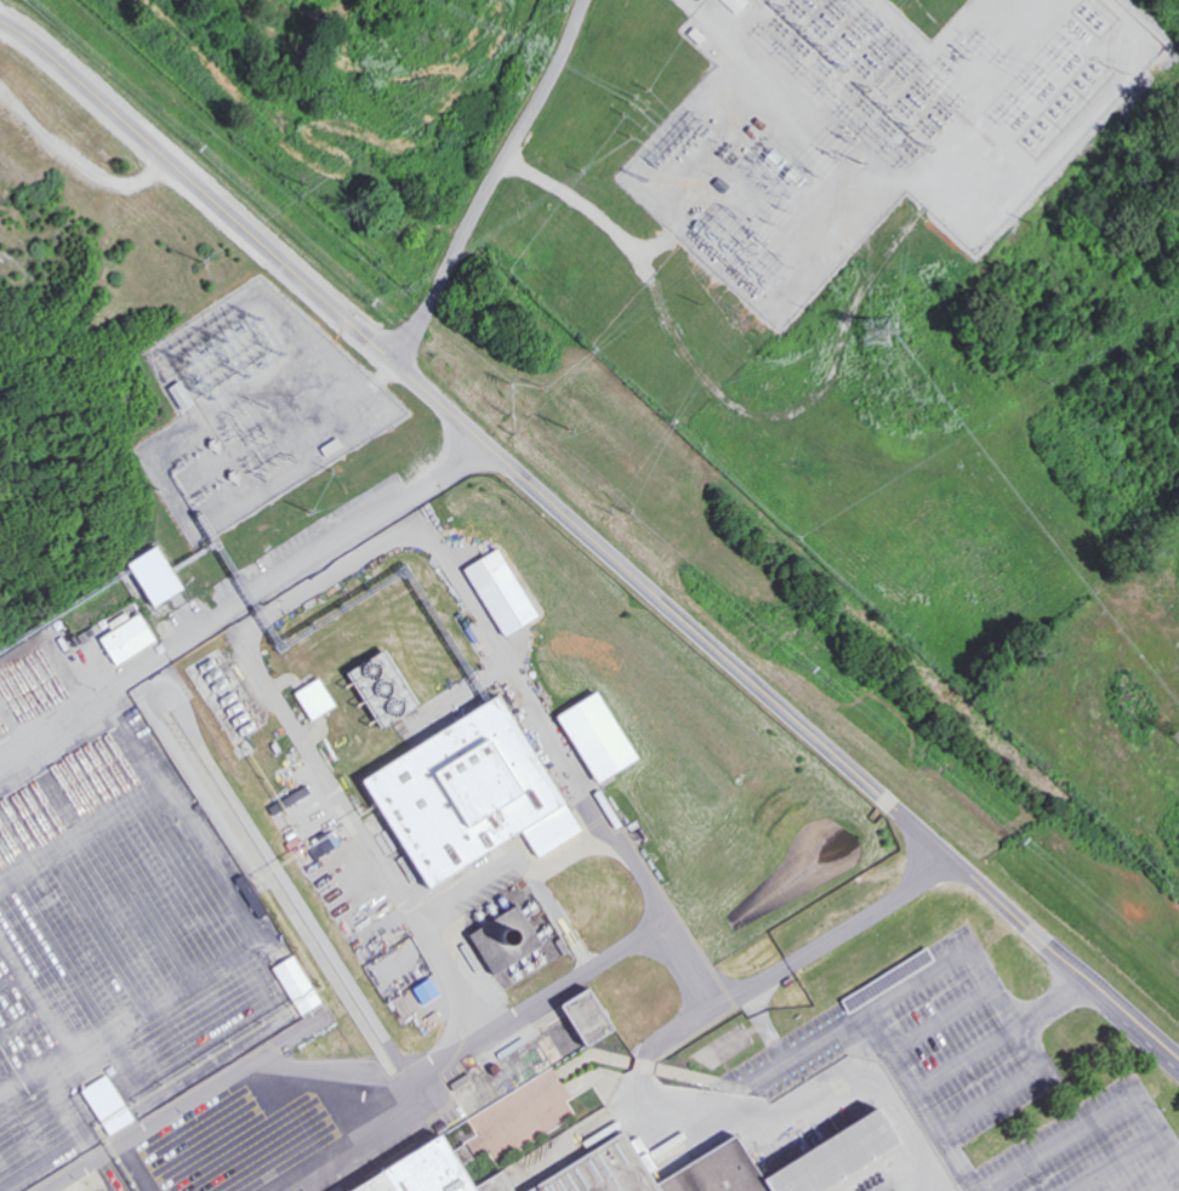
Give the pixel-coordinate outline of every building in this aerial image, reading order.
[(742,16),(755,2),(753,0),(724,0),(742,16)] [(179,395),(188,411),(199,405),(190,389),(179,395)] [(177,588),(152,545),(121,563),(147,605),(177,588)] [(460,567),(499,636),(534,617),(495,547),(460,567)] [(111,666),(156,642),(138,610),(94,634),(111,666)] [(342,671),(351,686),(356,683),(364,696),(360,698),(366,706),(374,701),(380,711),(385,708),(389,715),(398,710),(388,693),(387,693),(366,657),(342,671)] [(331,704),(315,677),(291,691),(307,719),(331,704)] [(632,759),(594,690),(552,713),(589,782),(632,759)] [(353,774),(417,889),(518,832),(532,856),(575,832),(498,693),(353,774)] [(488,975),(538,943),(512,902),(462,935),(488,975)] [(268,967),(298,1015),(319,1002),(289,954),(268,967)] [(131,1120),(103,1073),(77,1090),(105,1136),(131,1120)] [(901,1141),(878,1104),(758,1178),(731,1135),(655,1184),(621,1130),(524,1190),(821,1190),(901,1141)] [(500,1164),(473,1181),(452,1147),(443,1132),(347,1190),(516,1190),(500,1164)]
